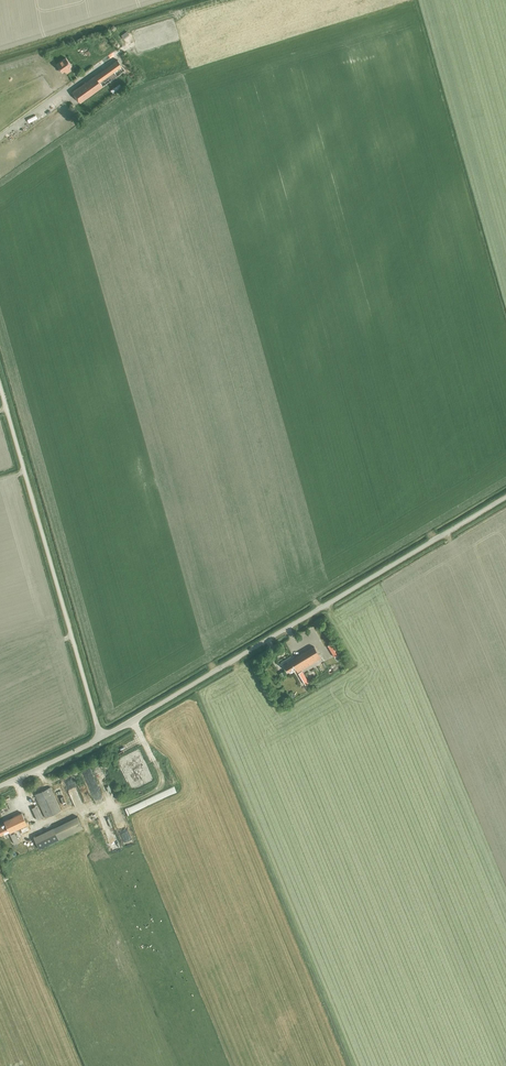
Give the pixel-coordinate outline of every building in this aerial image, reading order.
[(121,35),(124,40),(129,35),(126,31),(121,35)] [(64,71),(66,74),(71,70),(69,68),(71,66),(65,57),(56,64),(62,72),(64,71)] [(72,92),(79,103),(125,71),(117,60),(72,92)] [(327,645),(334,657),(339,653),(332,642),(327,645)] [(294,667),(297,672),(320,658),(314,646),(283,665),(287,671),(294,667)] [(298,674),(305,685),(308,683),(301,672),(298,674)] [(89,766),(84,769),(90,781),(94,779),(89,766)] [(35,794),(45,817),(61,810),(50,787),(35,794)] [(32,807),(37,820),(43,817),(37,805),(32,807)] [(114,811),(127,841),(133,838),(120,808),(114,811)] [(116,828),(109,811),(102,814),(109,831),(116,828)] [(9,832),(27,824),(22,812),(4,820),(5,823),(0,825),(0,833),(8,830),(9,832)] [(53,827),(33,837),(39,849),(59,839),(83,828),(77,816),(53,827)]
